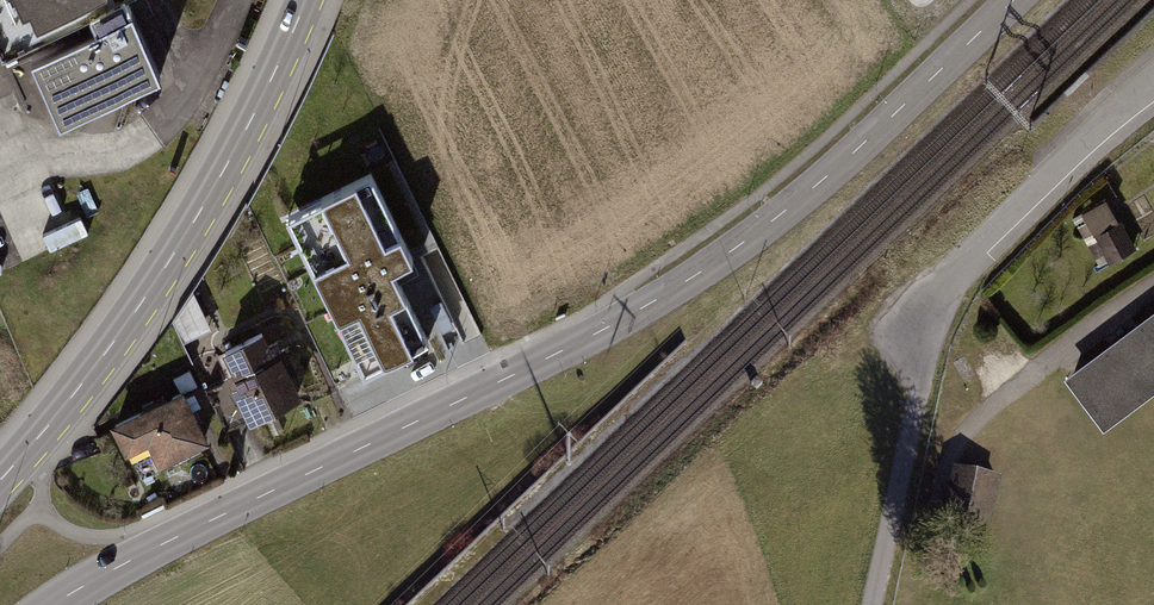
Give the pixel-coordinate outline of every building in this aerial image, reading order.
[(5,52),(92,14),(122,0),(0,0),(0,40),(5,52)] [(126,0),(122,0),(92,14),(98,28),(32,58),(60,120),(160,75),(126,0)] [(413,259),(371,173),(309,202),(333,256),(313,267),(353,352),(374,341),(384,361),(429,340),(394,268),(413,259)] [(1101,201),(1068,218),(1095,268),(1128,250),(1101,201)] [(1062,379),(1101,434),(1153,396),(1153,313),(1062,379)] [(263,336),(219,356),(251,425),(295,404),(263,336)] [(187,370),(173,377),(179,390),(193,384),(187,370)] [(181,394),(106,424),(131,485),(206,455),(181,394)] [(956,474),(940,535),(985,547),(1001,485),(956,474)]
